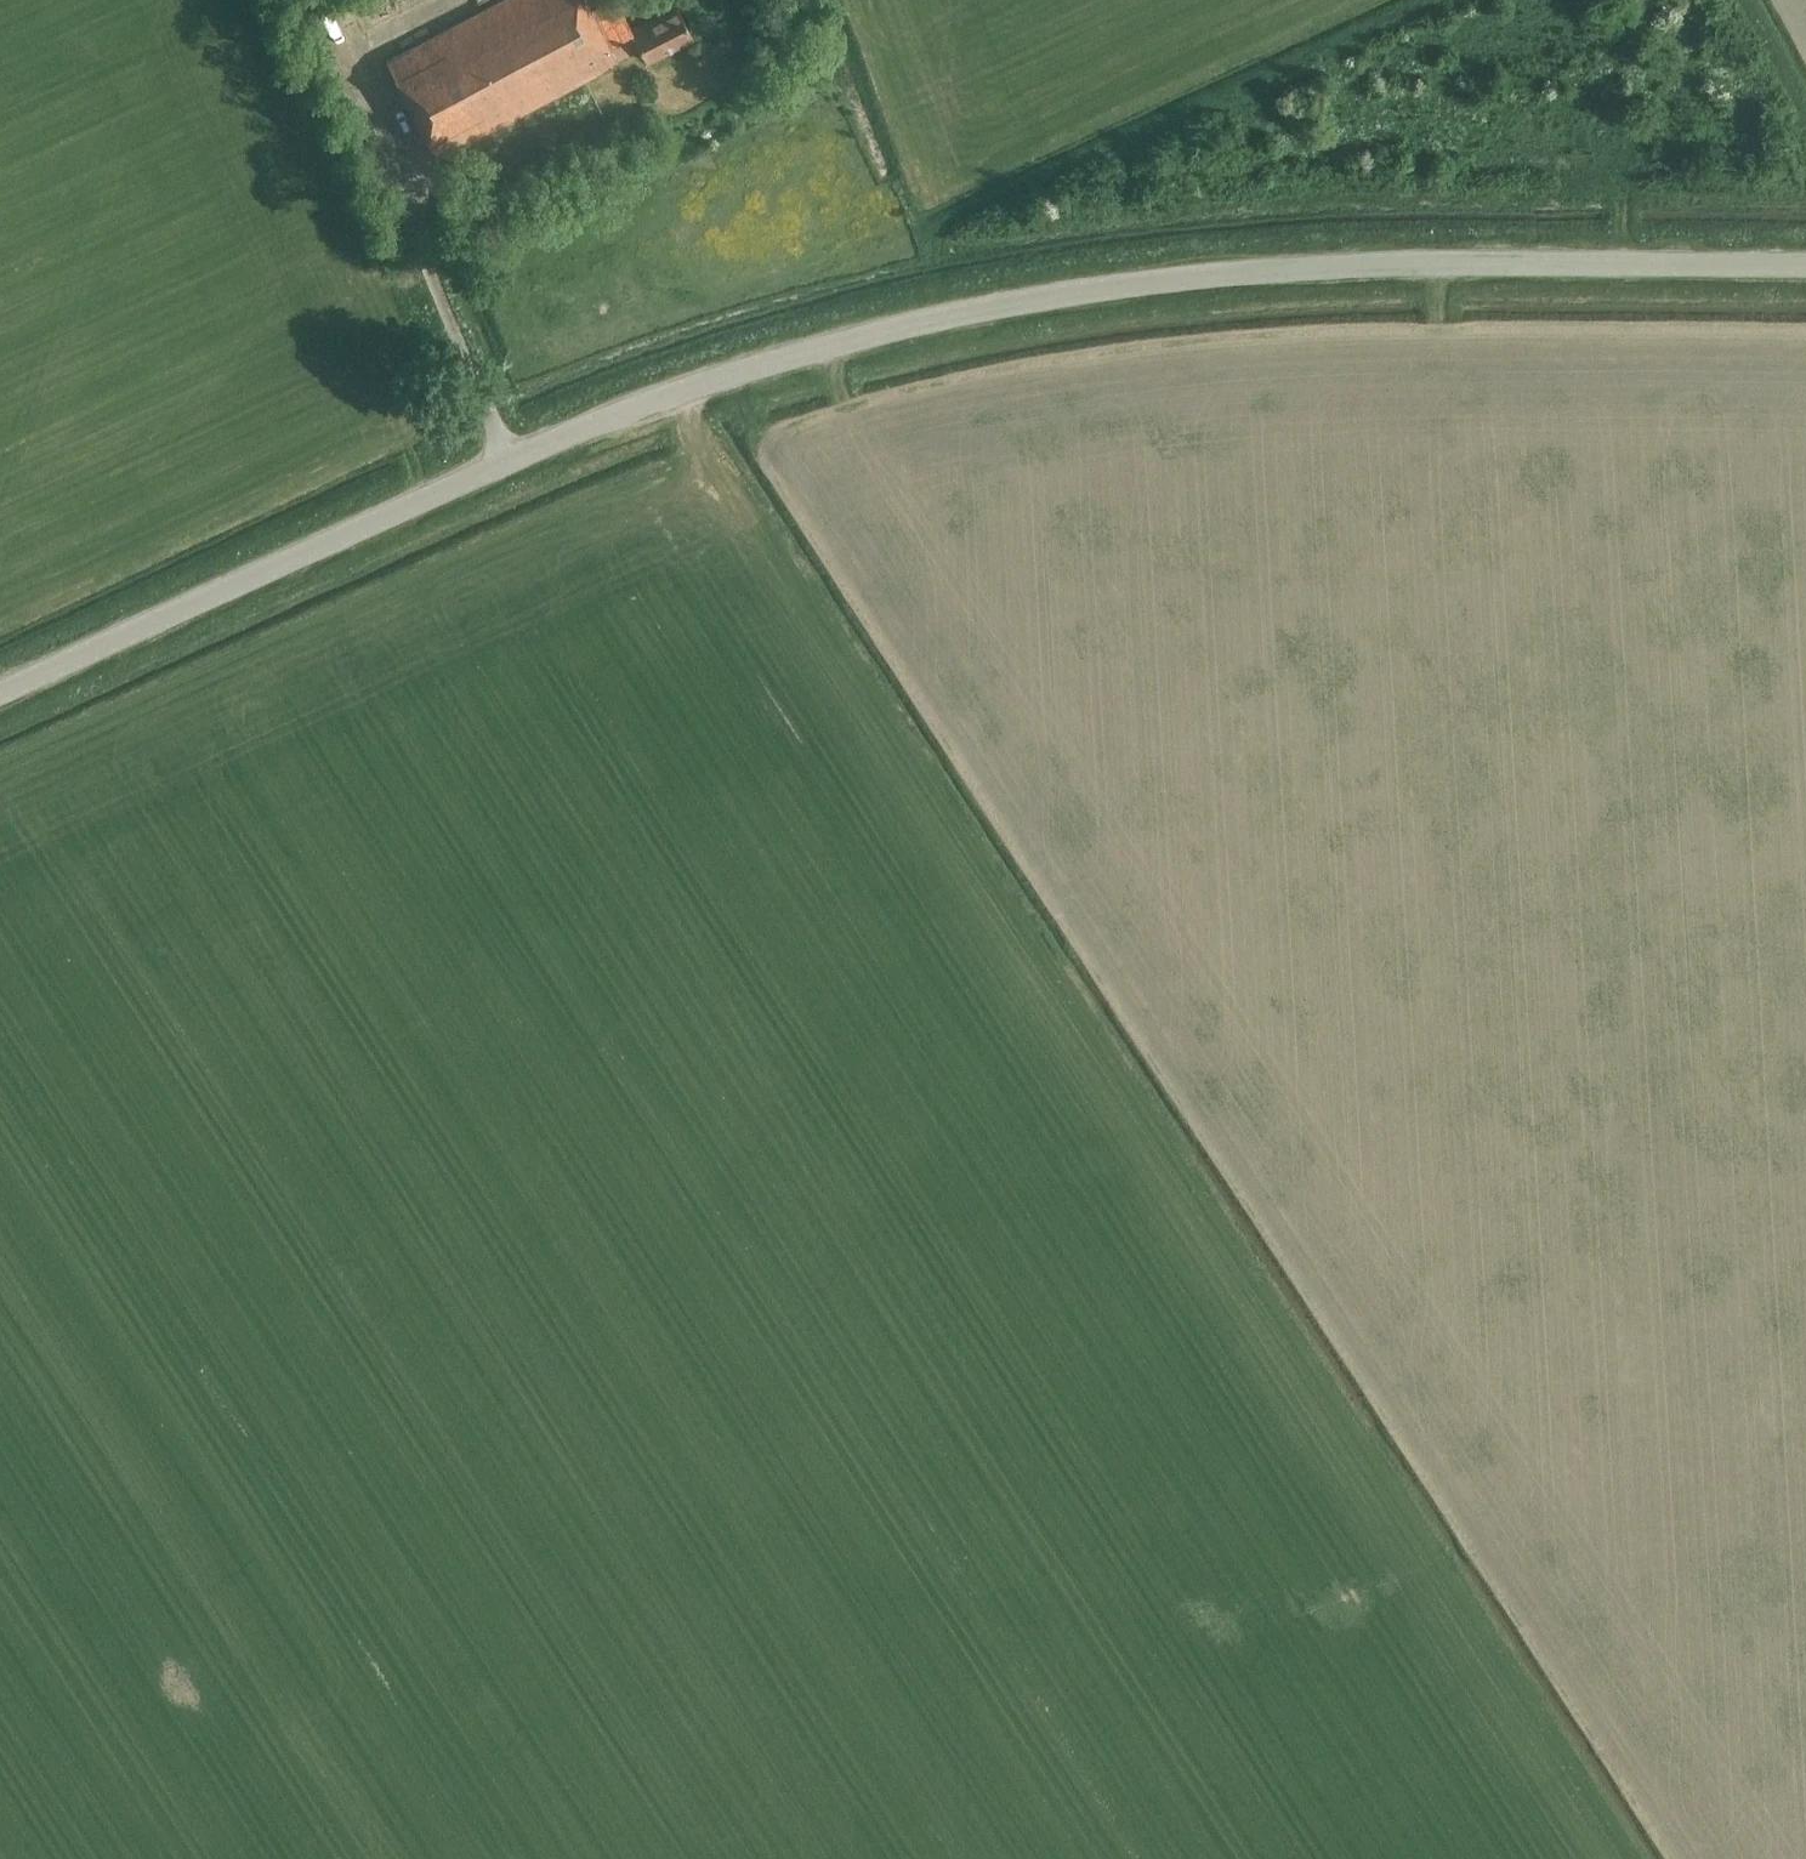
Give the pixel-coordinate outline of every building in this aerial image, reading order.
[(591,11),(585,0),(505,0),(387,62),(405,96),(405,97),(438,159),(619,64),(616,60),(640,48),(647,61),(688,40),(694,36),(687,23),(679,7),(635,30),(624,10),(619,0),(612,0),(591,11)]
